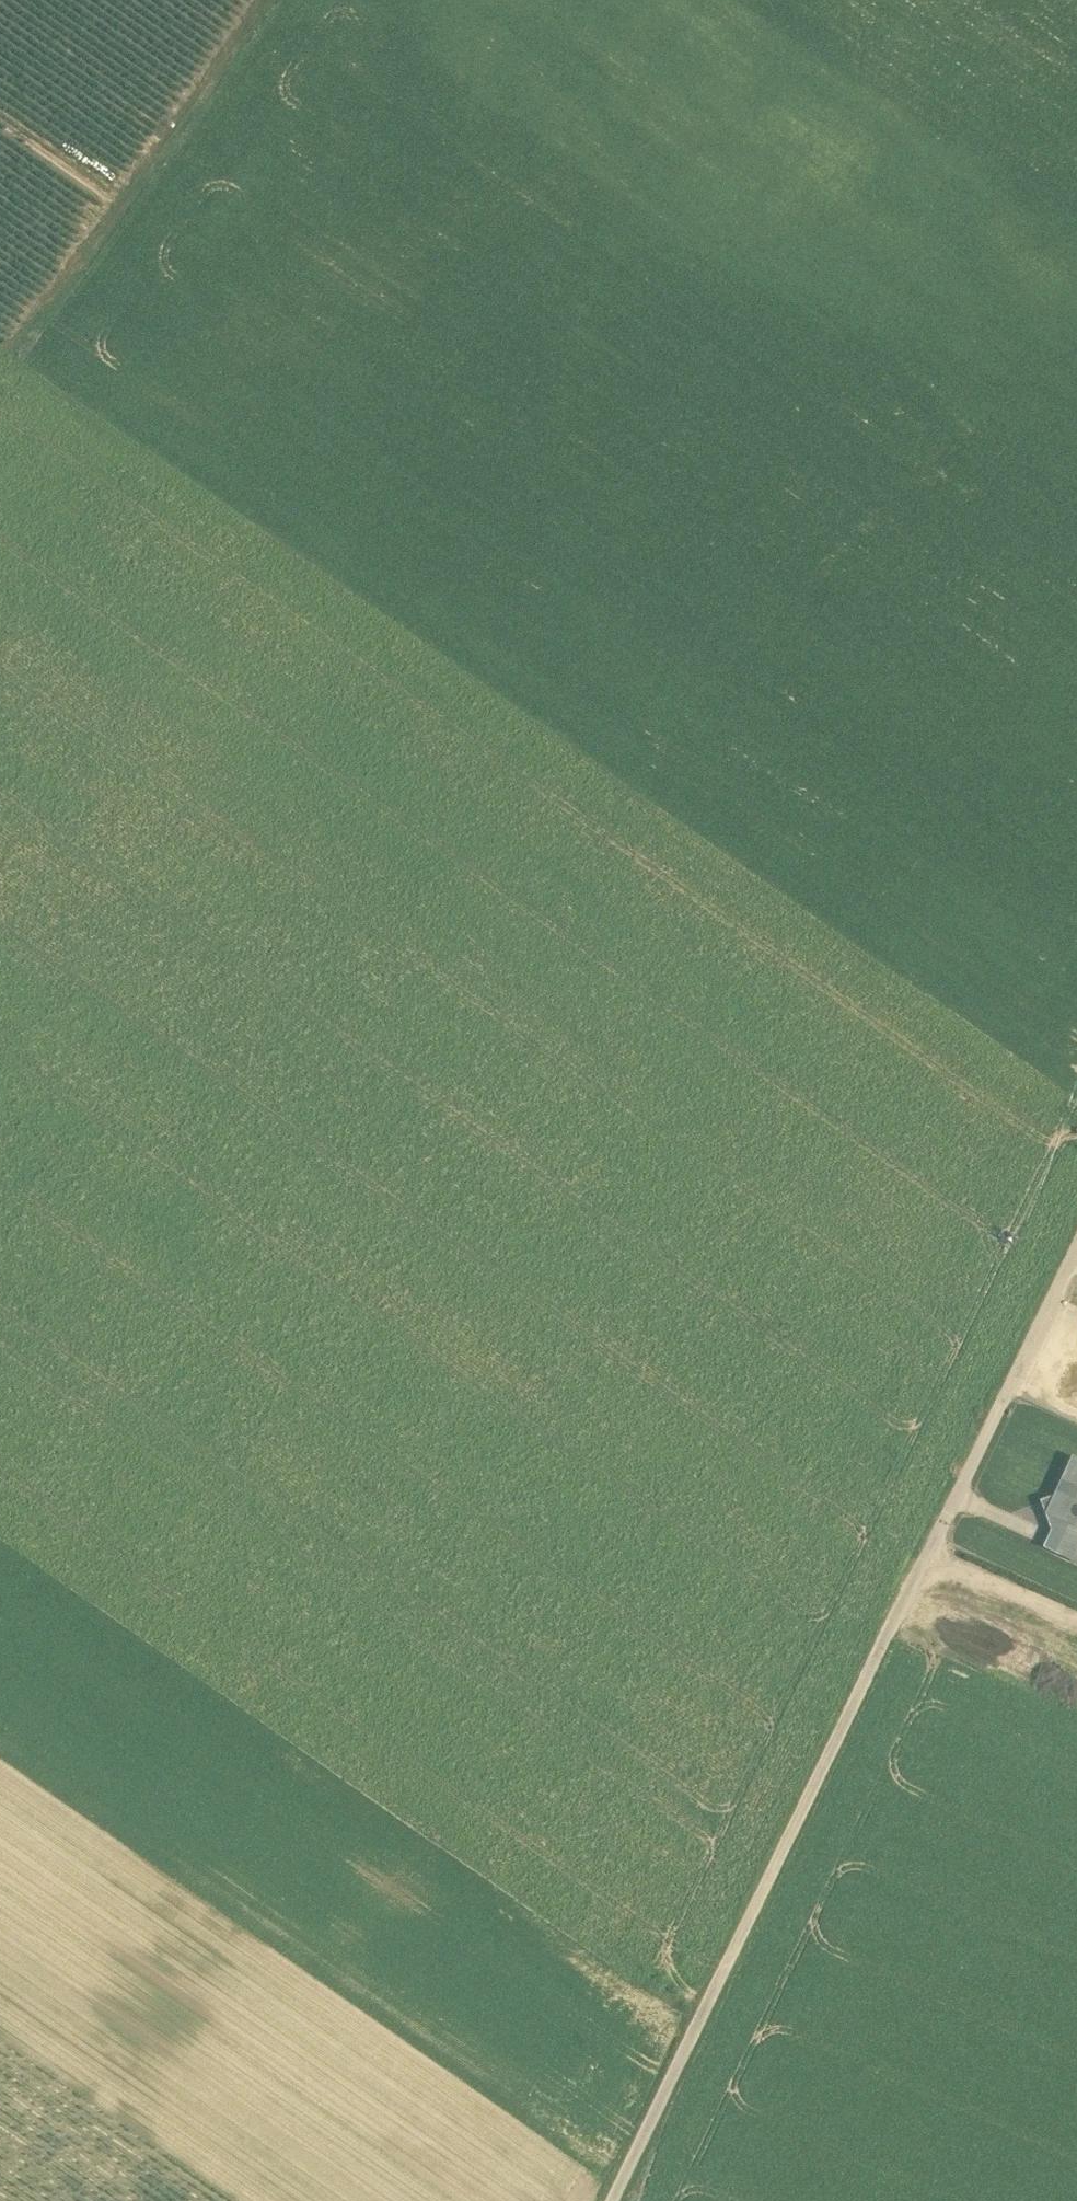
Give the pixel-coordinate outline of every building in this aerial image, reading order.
[(1068,1401),(1076,1405),(1076,1381),(1068,1401)] [(1073,1461),(1047,1515),(1067,1524),(1062,1534),(1061,1534),(1053,1552),(1076,1563),(1076,1463),(1073,1461)]
